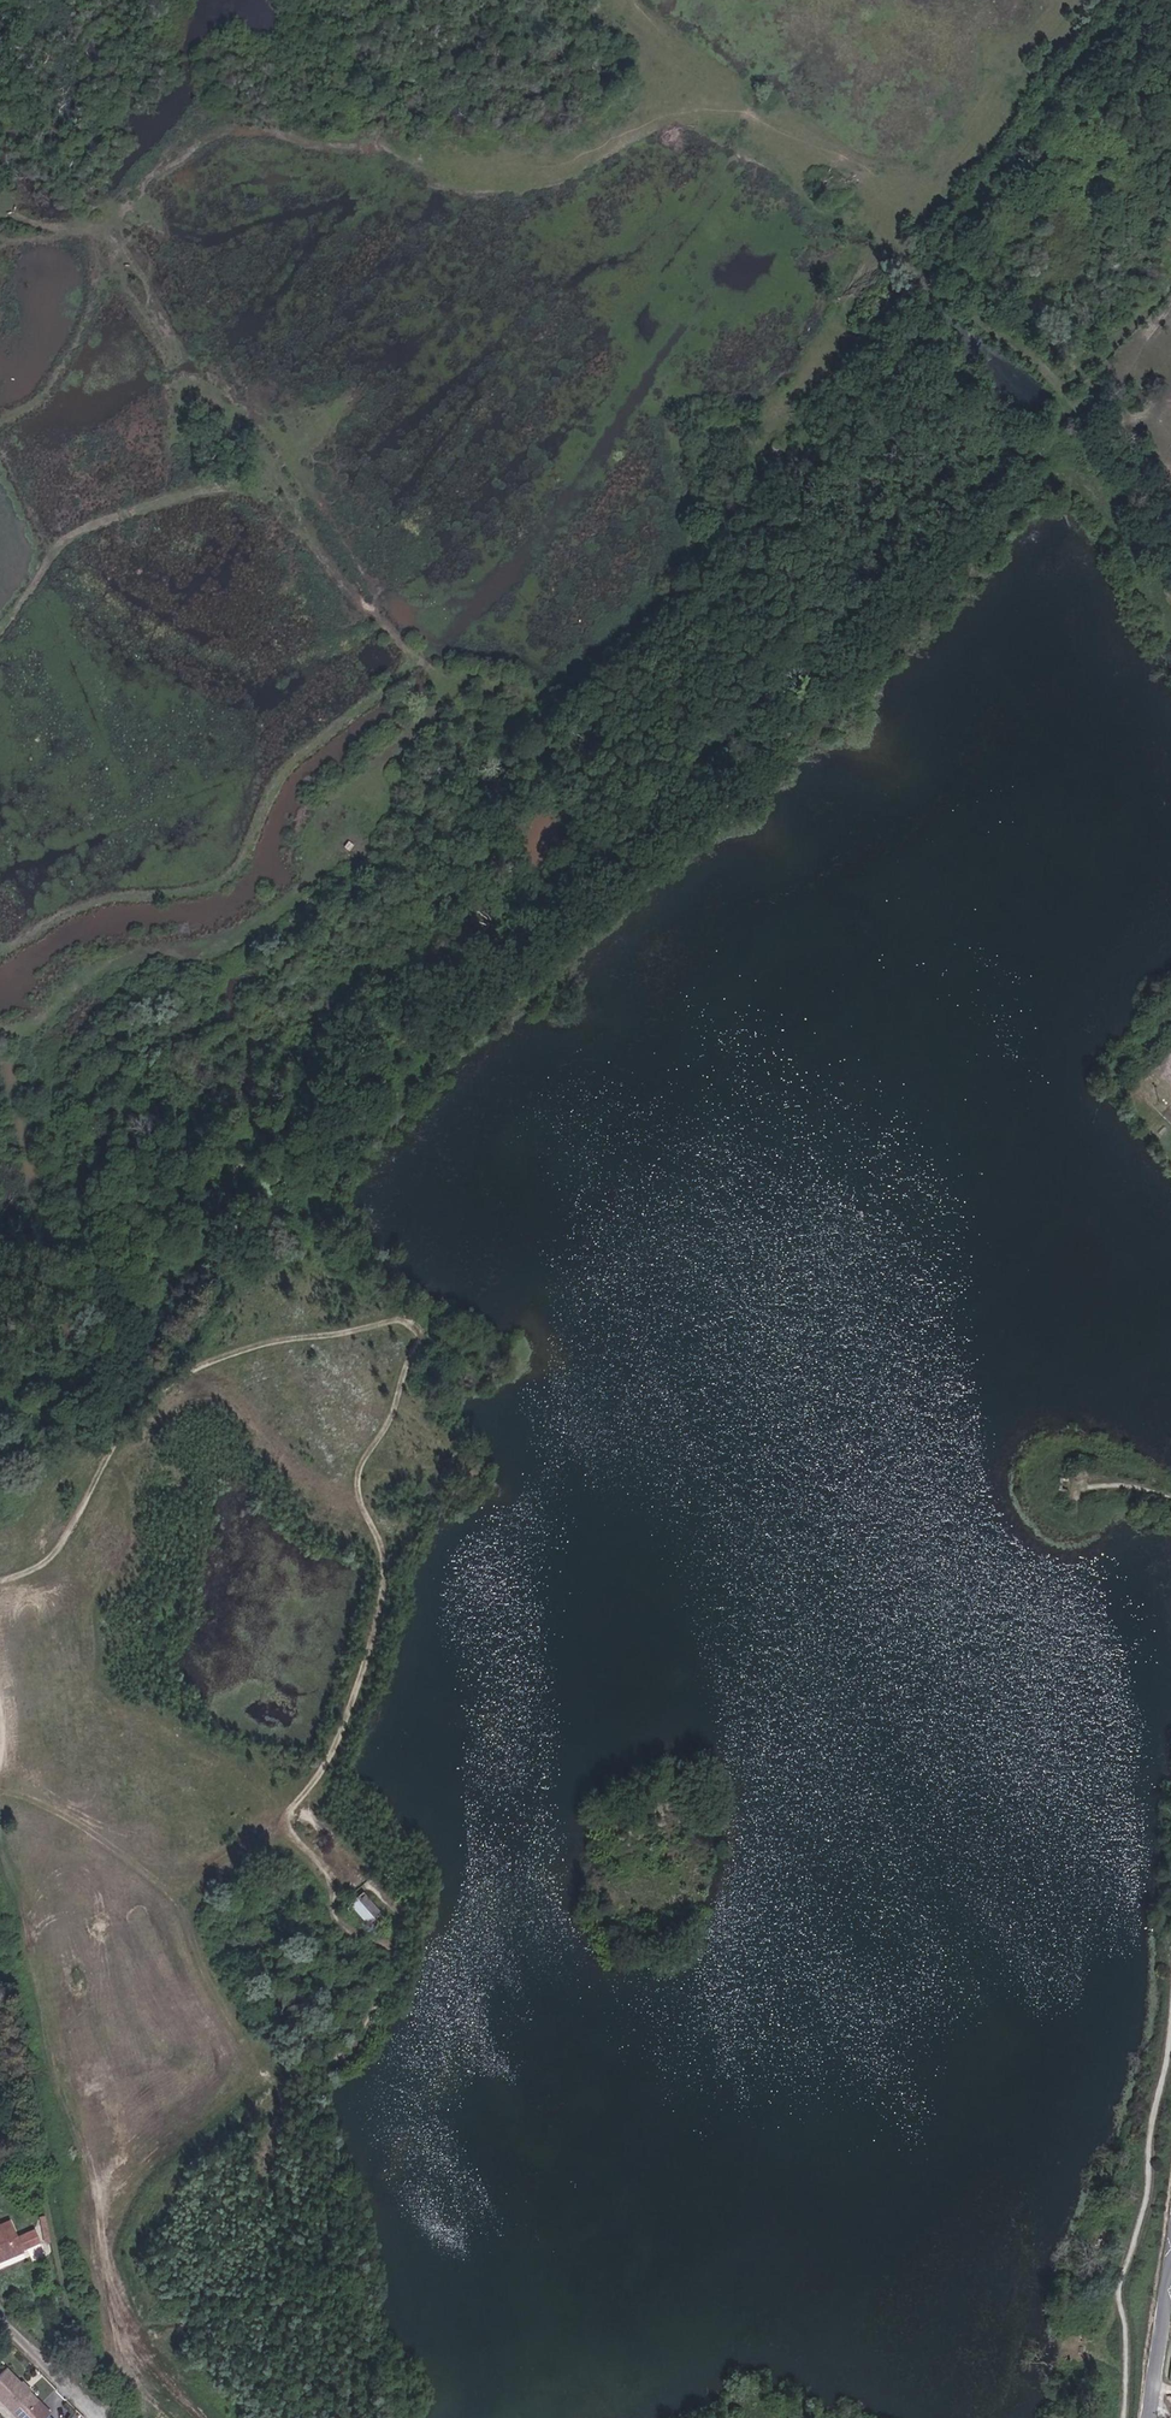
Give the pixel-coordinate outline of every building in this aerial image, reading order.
[(363,1920),(377,1908),(359,1886),(345,1898),(363,1920)] [(39,2216),(44,2242),(50,2241),(45,2214),(39,2216)] [(23,2252),(22,2249),(39,2242),(35,2230),(17,2237),(10,2221),(0,2225),(0,2261),(23,2252)] [(22,2384),(6,2368),(0,2374),(0,2400),(18,2417),(43,2417),(49,2412),(29,2391),(27,2390),(26,2392),(22,2388),(24,2386),(22,2384)] [(23,2382),(22,2384),(24,2386),(22,2388),(26,2392),(27,2390),(29,2391),(31,2389),(23,2382)]
